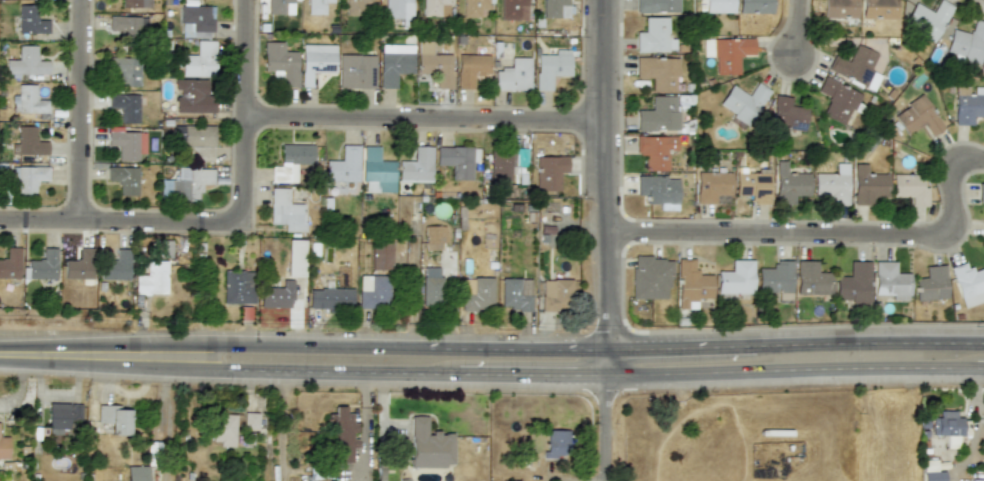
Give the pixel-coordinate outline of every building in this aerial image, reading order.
[(121,8),(151,7),(151,0),(121,0),(121,8)] [(333,0),(307,0),(307,13),(324,14),(325,2),(333,2),(333,0)] [(370,0),(344,0),(344,15),(362,15),(362,3),(370,3),(370,0)] [(411,19),(412,0),(385,0),(384,18),(411,19)] [(448,16),(448,0),(422,0),(422,15),(448,16)] [(462,17),(479,16),(479,9),(490,9),(490,0),(462,0),(462,17)] [(527,0),(500,0),(500,19),(527,19),(527,0)] [(569,0),(542,0),(542,17),(569,17),(569,0)] [(677,0),(635,0),(636,12),(677,11),(677,0)] [(705,12),(733,12),(734,0),(705,0),(705,12)] [(737,12),(772,13),(772,0),(737,0),(737,12)] [(822,17),(856,18),(857,0),(822,0),(822,17)] [(895,18),(895,0),(861,0),(861,18),(895,18)] [(913,3),(902,26),(935,40),(951,4),(941,0),(938,0),(932,11),(913,3)] [(17,32),(48,33),(48,20),(36,20),(36,5),(18,5),(17,32)] [(212,6),(180,5),(180,37),(212,37),(212,6)] [(146,16),(109,16),(109,29),(119,30),(119,33),(146,34),(146,16)] [(635,32),(635,51),(674,51),(674,38),(667,38),(667,16),(644,17),(644,31),(635,32)] [(973,19),(969,33),(951,29),(944,54),(978,63),(983,41),(983,22),(973,19)] [(753,38),(702,38),(702,56),(714,56),(714,74),(738,74),(738,54),(753,54),(753,38)] [(215,40),(196,40),(196,55),(181,55),(180,76),(214,76),(215,40)] [(417,73),(436,73),(436,88),(451,88),(451,54),(432,54),(432,41),(417,41),(417,73)] [(297,87),(297,51),(283,51),(283,42),(263,42),(263,70),(272,71),(272,78),(281,78),(281,87),(297,87)] [(335,72),(335,44),(302,44),(301,86),(311,86),(312,72),(335,72)] [(396,88),(396,73),(413,73),(413,44),(380,44),(379,87),(396,88)] [(832,55),(826,71),(873,89),(878,74),(869,71),(876,52),(854,44),(848,61),(832,55)] [(48,75),(48,60),(36,60),(37,45),(18,45),(17,60),(5,59),(5,74),(48,75)] [(551,90),(551,76),(570,76),(570,49),(554,49),(554,55),(536,54),(535,89),(551,90)] [(374,88),(374,55),(339,54),(338,88),(374,88)] [(489,56),(457,55),(457,88),(473,88),(474,74),(489,74),(489,56)] [(139,58),(110,57),(110,76),(119,76),(119,85),(139,86),(139,58)] [(530,57),(511,57),(511,69),(494,68),(494,89),(529,90),(530,57)] [(677,57),(636,57),(635,77),(651,78),(651,91),(676,92),(677,57)] [(858,92),(822,76),(815,91),(828,97),(820,115),(844,126),(858,92)] [(214,79),(174,79),(174,112),(213,113),(214,79)] [(730,84),(717,106),(747,125),(769,90),(755,82),(747,95),(730,84)] [(35,84),(17,84),(17,95),(12,95),(11,112),(38,113),(38,119),(47,119),(48,99),(35,99),(35,84)] [(138,122),(138,94),(108,94),(108,107),(119,108),(119,122),(138,122)] [(806,108),(789,105),(790,97),(774,94),(769,125),(803,130),(806,108)] [(922,124),(930,137),(943,128),(921,94),(891,113),(905,135),(922,124)] [(953,94),(952,124),(971,125),(972,116),(983,116),(983,95),(953,94)] [(636,109),(636,129),(676,130),(677,95),(651,95),(650,110),(636,109)] [(213,125),(176,125),(176,154),(190,154),(190,160),(213,161),(213,125)] [(16,143),(11,143),(10,154),(47,154),(47,141),(36,140),(36,126),(16,126),(16,143)] [(107,131),(107,145),(118,145),(117,160),(137,161),(138,153),(144,153),(144,132),(120,132),(120,131),(107,131)] [(667,170),(667,150),(676,150),(676,135),(636,136),(636,154),(644,154),(644,170),(667,170)] [(313,164),(313,144),(280,143),(280,166),(271,166),(271,182),(296,182),(296,163),(313,164)] [(359,145),(341,144),(340,160),(325,160),(324,181),(358,182),(359,145)] [(379,145),(362,145),(361,192),(394,192),(394,161),(378,160),(379,145)] [(413,161),(398,160),(397,181),(431,182),(432,146),(414,146),(413,161)] [(436,146),(436,165),(451,165),(451,179),(471,180),(472,162),(477,162),(477,147),(436,146)] [(489,149),(490,182),(510,181),(510,174),(526,173),(525,148),(489,149)] [(567,156),(535,156),(535,190),(559,191),(559,172),(567,173),(567,156)] [(809,173),(786,172),(786,160),(775,160),(774,203),(793,203),(794,196),(809,196),(809,173)] [(813,173),(813,196),(828,196),(828,204),(847,204),(847,163),(835,162),(834,173),(813,173)] [(887,174),(866,174),(866,164),(853,163),(852,204),(871,205),(872,196),(887,197),(887,174)] [(35,194),(35,180),(47,180),(48,166),(11,166),(11,181),(16,181),(16,194),(35,194)] [(137,166),(106,167),(106,181),(118,181),(118,195),(138,195),(137,166)] [(213,184),(213,168),(177,168),(177,179),(160,179),(160,200),(200,200),(200,184),(213,184)] [(734,194),(749,195),(749,203),(768,203),(769,172),(735,171),(734,194)] [(891,196),(910,197),(910,205),(927,206),(927,187),(921,187),(921,174),(891,174),(891,196)] [(676,175),(636,176),(636,195),(646,195),(646,204),(660,203),(660,209),(677,208),(676,175)] [(303,232),(304,203),(288,203),(288,188),(269,187),(269,223),(284,223),(284,231),(303,232)] [(424,226),(425,249),(444,248),(443,225),(424,226)] [(304,277),(305,239),(287,239),(287,277),(304,277)] [(391,269),(392,241),(371,240),(370,269),(391,269)] [(19,278),(19,247),(6,247),(6,259),(0,259),(0,277),(19,278)] [(56,248),(38,247),(37,258),(27,258),(27,278),(55,279),(56,248)] [(63,260),(63,278),(93,278),(93,248),(79,248),(79,260),(63,260)] [(128,279),(129,250),(102,249),(102,278),(128,279)] [(632,298),(670,298),(669,257),(631,258),(632,298)] [(711,274),(695,274),(695,259),(677,258),(677,309),(696,309),(696,298),(711,298),(711,274)] [(716,292),(752,293),(752,260),(731,259),(731,271),(717,271),(716,292)] [(791,260),(773,260),(773,268),(757,268),(757,291),(778,292),(778,298),(791,299),(791,260)] [(796,294),(831,294),(831,272),(817,272),(817,260),(796,260),(796,294)] [(869,261),(849,260),(849,276),(835,276),(834,302),(869,302),(869,261)] [(166,293),(166,261),(146,261),(146,275),(134,275),(134,294),(166,293)] [(909,272),(895,272),(895,261),(874,261),(874,293),(890,293),(890,300),(909,300),(909,272)] [(962,307),(983,301),(983,266),(967,271),(964,262),(949,267),(962,307)] [(925,277),(914,278),(915,300),(946,298),(945,265),(924,265),(925,277)] [(441,267),(422,267),(422,304),(440,305),(441,267)] [(253,304),(254,271),(223,270),(222,303),(253,304)] [(358,308),(388,308),(389,276),(359,275),(358,308)] [(492,310),(493,278),(462,277),(461,310),(492,310)] [(519,278),(500,278),(500,309),(530,310),(531,295),(519,295),(519,278)] [(292,280),(281,279),(281,287),(260,286),(259,306),(291,307),(292,280)] [(540,279),(541,310),(571,309),(570,279),(540,279)] [(308,288),(308,308),(326,308),(326,310),(352,310),(352,289),(308,288)] [(81,403),(48,403),(47,434),(61,434),(61,428),(71,428),(71,423),(80,423),(81,403)] [(120,405),(97,405),(97,422),(110,423),(109,435),(128,435),(129,409),(119,409),(120,405)] [(345,406),(334,405),(333,413),(329,413),(328,441),(335,441),(335,460),(344,460),(344,461),(351,462),(352,447),(357,448),(357,439),(355,439),(356,422),(352,422),(352,413),(345,412),(345,406)] [(962,417),(955,417),(955,410),(938,410),(938,417),(931,417),(932,435),(946,435),(947,448),(958,447),(958,436),(962,436),(962,417)] [(257,412),(244,412),(243,430),(257,430),(257,412)] [(234,414),(212,413),(211,441),(219,441),(219,446),(233,446),(234,414)] [(453,432),(427,432),(428,415),(411,415),(410,466),(452,466),(453,432)] [(569,430),(545,429),(544,456),(568,457),(569,430)] [(9,458),(9,436),(0,436),(0,458),(9,458)] [(936,471),(936,459),(922,459),(923,480),(943,480),(943,471),(936,471)] [(147,466),(126,466),(126,480),(147,480),(147,466)]
